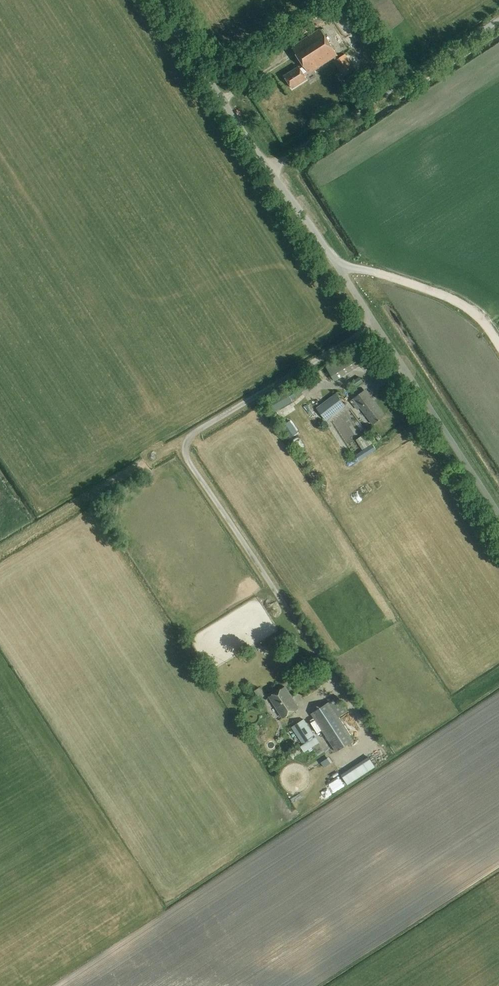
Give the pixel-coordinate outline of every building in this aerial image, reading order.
[(334,15),(347,9),(343,0),(329,7),(334,15)] [(302,64),(299,66),(284,75),(292,88),(307,79),(305,76),(308,73),(308,74),(333,58),(335,60),(333,62),(343,77),(355,70),(345,54),(339,57),(338,55),(319,28),(291,46),(302,64)] [(369,361),(361,348),(328,367),(335,381),(369,361)] [(359,377),(350,383),(354,388),(363,382),(359,377)] [(300,393),(312,386),(308,378),(277,396),(282,405),(291,399),(292,401),(301,395),(300,393)] [(358,410),(360,408),(373,425),(385,416),(376,403),(373,405),(363,392),(351,401),(358,410)] [(346,407),(336,393),(316,408),(326,422),(346,407)] [(296,420),(289,423),(294,432),(300,429),(296,420)] [(365,448),(374,442),(367,433),(358,439),(365,448)] [(312,442),(308,435),(301,439),(306,446),(312,442)] [(382,460),(388,468),(399,461),(393,452),(382,460)] [(373,466),(376,474),(383,471),(379,463),(373,466)] [(361,473),(347,483),(353,492),(367,482),(361,473)] [(360,492),(354,494),(357,501),(363,499),(360,492)] [(303,666),(298,669),(307,683),(313,679),(309,672),(311,671),(306,663),(303,665),(303,666)] [(272,673),(259,681),(266,692),(267,691),(269,695),(284,685),(281,680),(277,683),(272,673)] [(269,698),(283,719),(299,708),(285,687),(269,698)] [(353,741),(333,710),(337,708),(332,701),(312,714),(337,752),(353,741)] [(307,750),(319,743),(304,719),(292,727),(307,750)] [(353,767),(341,775),(347,785),(359,777),(353,767)]
